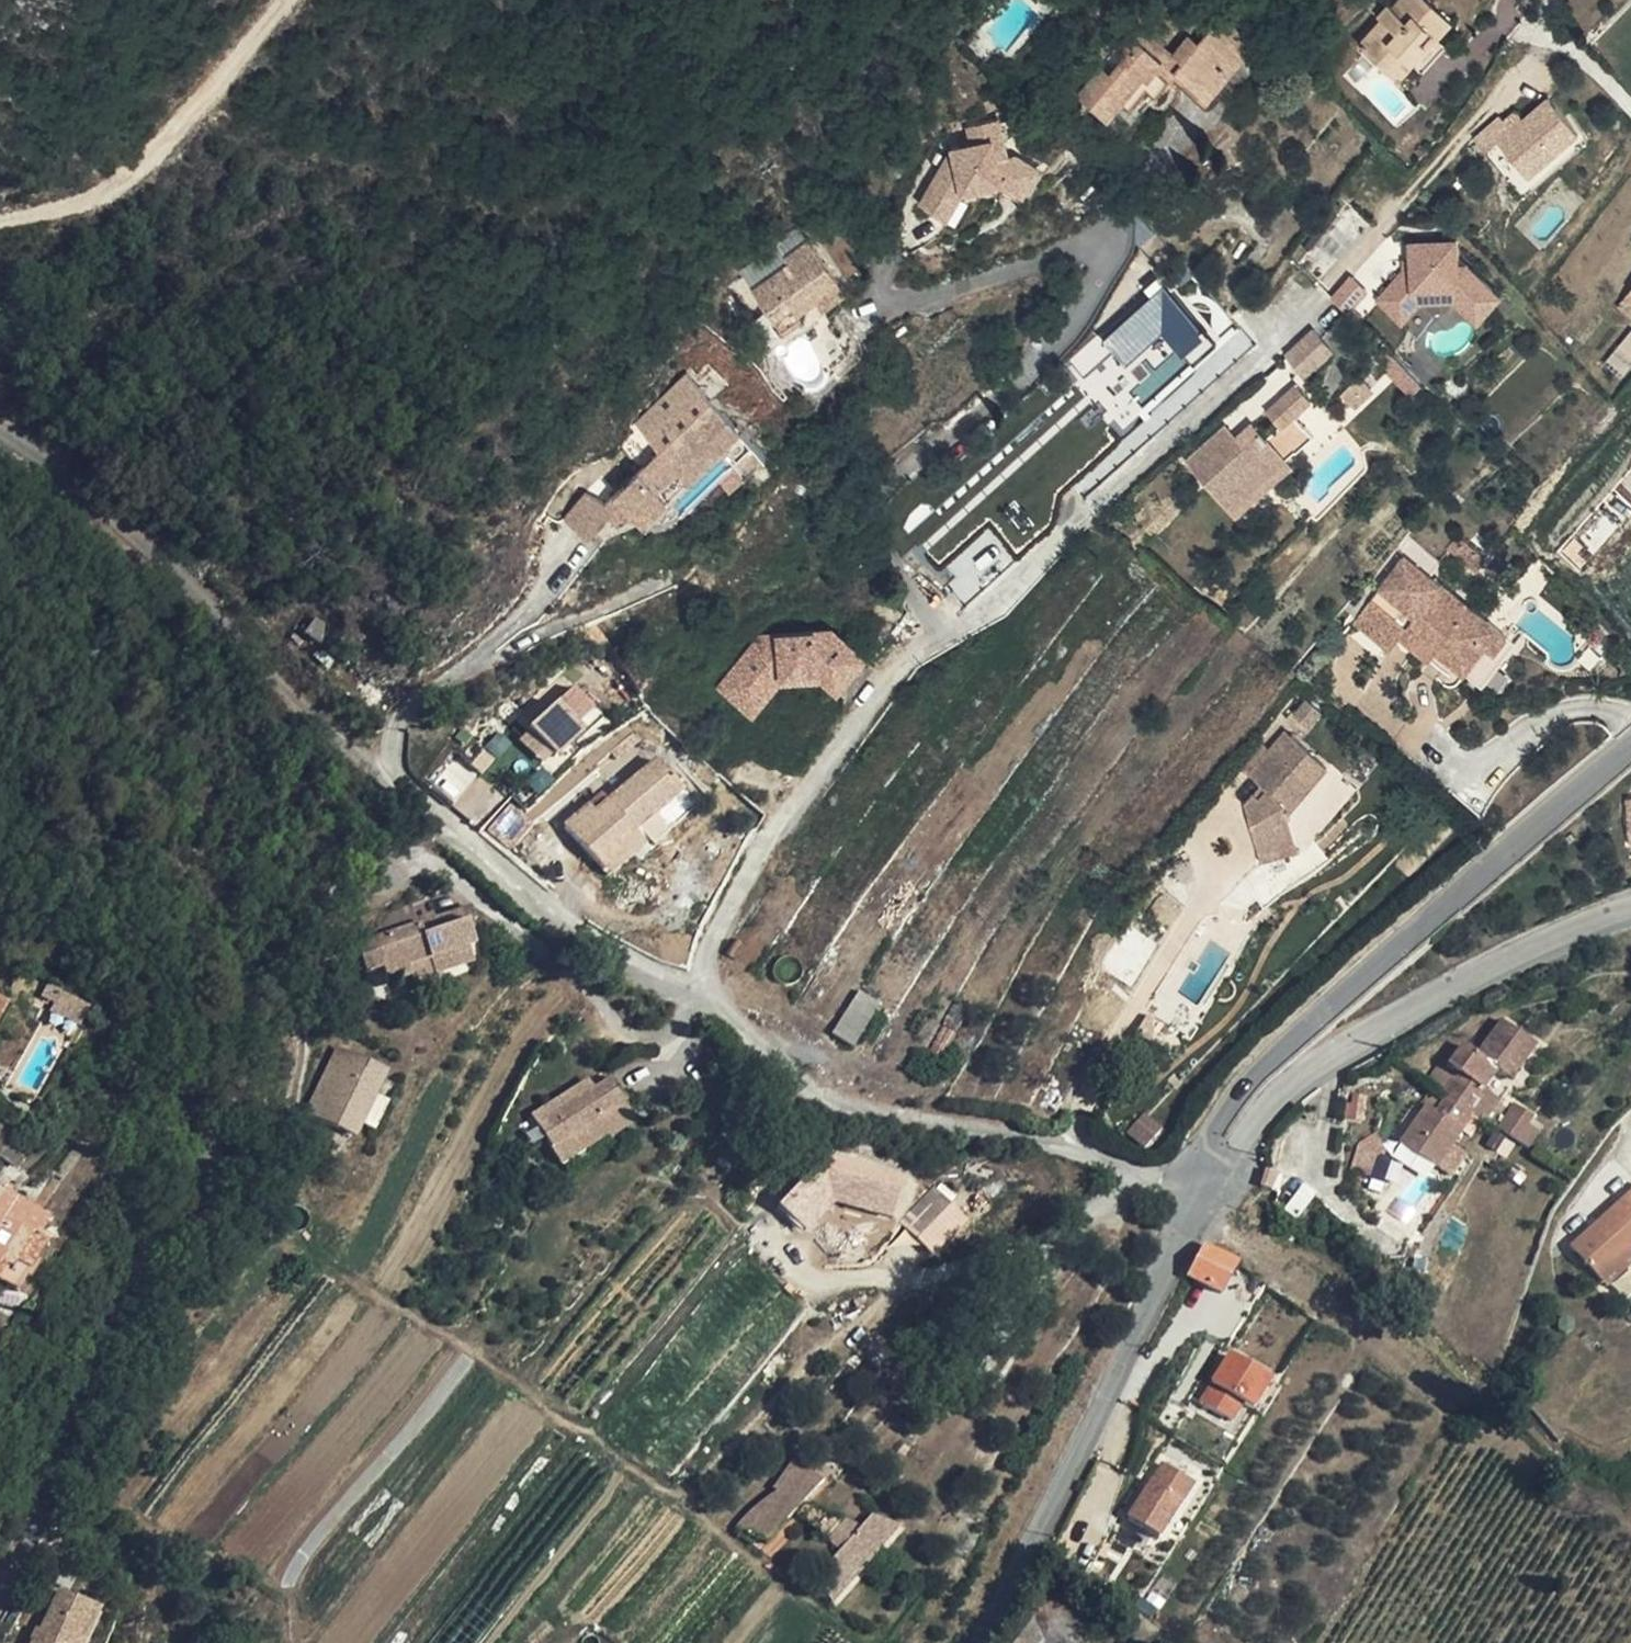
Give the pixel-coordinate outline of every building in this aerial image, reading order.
[(1381,75),(1398,53),(1416,66),(1450,21),(1425,0),(1404,0),(1401,4),(1395,0),(1384,0),(1375,12),(1390,23),(1379,36),(1370,30),(1353,50),(1381,75)] [(1244,26),(1218,10),(1196,41),(1188,37),(1167,69),(1206,92),(1239,46),(1233,40),(1244,26)] [(1163,65),(1125,43),(1108,68),(1115,73),(1106,89),(1095,83),(1069,121),(1102,138),(1118,114),(1128,119),(1163,65)] [(1398,89),(1416,66),(1398,53),(1381,75),(1398,89)] [(1467,139),(1506,192),(1572,142),(1543,103),(1516,124),(1504,133),(1498,126),(1493,119),(1467,139)] [(1504,133),(1516,124),(1511,117),(1498,126),(1504,133)] [(909,219),(932,228),(941,205),(953,211),(957,201),(991,184),(1017,197),(1036,165),(997,150),(993,130),(990,120),(959,128),(961,146),(938,152),(922,189),(909,219)] [(1572,142),(1507,192),(1514,201),(1580,151),(1572,142)] [(941,205),(932,228),(944,232),(953,211),(941,205)] [(746,283),(769,327),(791,316),(788,312),(807,301),(832,289),(809,243),(784,256),(787,262),(746,283)] [(1489,320),(1503,305),(1462,265),(1462,247),(1416,248),(1416,265),(1416,273),(1408,273),(1392,290),(1406,303),(1416,293),(1462,294),(1482,313),(1489,320)] [(1355,277),(1334,298),(1344,307),(1348,312),(1369,291),(1355,277)] [(1111,345),(1126,362),(1159,330),(1182,352),(1193,362),(1215,342),(1204,331),(1164,282),(1102,337),(1097,333),(1070,361),(1083,376),(1111,345)] [(1630,299),(1630,282),(1623,293),(1630,299)] [(837,297),(832,289),(807,301),(812,310),(837,297)] [(1480,329),(1489,320),(1482,313),(1462,294),(1416,293),(1406,303),(1392,290),(1382,300),(1406,323),(1423,306),(1457,306),(1480,329)] [(1623,293),(1605,317),(1627,336),(1630,330),(1630,299),(1623,293)] [(831,355),(833,348),(816,315),(809,317),(785,330),(789,338),(791,338),(792,339),(795,341),(797,343),(799,345),(801,349),(803,353),(804,357),(805,361),(806,364),(806,367),(831,355)] [(1280,363),(1300,382),(1332,346),(1312,328),(1280,363)] [(1123,364),(1133,379),(1111,393),(1121,408),(1184,368),(1164,337),(1123,364)] [(1292,378),(1270,400),(1289,418),(1294,414),(1310,398),(1292,378)] [(1342,399),(1358,416),(1374,401),(1358,384),(1342,399)] [(1289,418),(1270,400),(1264,406),(1278,421),(1264,432),(1248,447),(1235,434),(1226,425),(1188,461),(1239,510),(1317,437),(1294,414),(1289,418)] [(644,540),(674,516),(650,489),(671,470),(682,481),(710,454),(724,468),(731,476),(753,450),(707,401),(600,499),(568,498),(546,529),(576,548),(604,512),(616,525),(624,517),(644,540)] [(1248,447),(1264,432),(1251,419),(1235,434),(1248,447)] [(753,450),(731,476),(742,487),(765,462),(753,450)] [(967,552),(943,566),(960,597),(1014,567),(1000,542),(970,559),(967,552)] [(1430,567),(1404,547),(1343,623),(1382,655),(1390,643),(1398,632),(1411,643),(1418,634),(1451,662),(1465,646),(1481,659),(1495,640),(1419,580),(1430,567)] [(733,669),(770,691),(780,679),(816,677),(843,699),(870,665),(826,630),(770,638),(754,657),(747,652),(733,669)] [(1398,632),(1390,643),(1417,663),(1424,653),(1476,692),(1508,650),(1495,640),(1481,659),(1465,646),(1451,662),(1418,634),(1411,643),(1398,632)] [(758,639),(747,652),(754,657),(770,638),(758,639)] [(751,716),(770,691),(733,669),(717,689),(751,716)] [(582,719),(565,699),(520,737),(545,766),(573,743),(565,734),(582,719)] [(1326,717),(1313,707),(1303,719),(1316,730),(1326,717)] [(1266,793),(1293,757),(1270,739),(1243,775),(1266,793)] [(1275,872),(1322,857),(1310,821),(1342,778),(1301,744),(1293,757),(1266,793),(1278,802),(1260,827),(1275,872)] [(684,799),(662,770),(614,807),(602,816),(597,810),(572,829),(606,872),(625,858),(620,850),(638,835),(684,799)] [(609,800),(597,810),(602,816),(614,807),(609,800)] [(535,826),(511,808),(492,832),(515,851),(535,826)] [(625,858),(606,872),(611,879),(649,850),(638,835),(620,850),(625,858)] [(1325,870),(1322,857),(1275,872),(1279,885),(1325,870)] [(418,919),(413,903),(375,920),(378,927),(362,932),(364,941),(358,943),(366,971),(383,965),(388,981),(410,974),(413,973),(410,965),(429,959),(434,974),(473,961),(469,947),(475,944),(468,923),(467,921),(424,934),(421,923),(419,924),(418,919)] [(476,920),(472,907),(434,919),(433,914),(418,919),(419,924),(421,923),(424,934),(467,921),(468,923),(476,920)] [(434,974),(429,959),(410,965),(413,973),(410,974),(412,980),(434,974)] [(59,993),(49,987),(43,998),(53,1003),(59,993)] [(856,1046),(885,1001),(864,988),(837,1026),(832,1034),(856,1046)] [(85,1012),(59,996),(50,1011),(77,1026),(85,1012)] [(1473,1095),(1500,1113),(1515,1093),(1531,1102),(1554,1067),(1521,1043),(1497,1078),(1480,1067),(1465,1089),(1473,1095)] [(390,1103),(378,1096),(390,1070),(335,1045),(307,1116),(357,1137),(365,1121),(377,1128),(390,1103)] [(609,1084),(537,1124),(559,1162),(605,1136),(612,1132),(616,1138),(635,1127),(609,1084)] [(1495,1121),(1468,1103),(1451,1092),(1439,1109),(1462,1125),(1489,1143),(1497,1149),(1515,1124),(1500,1113),(1495,1121)] [(1495,1121),(1500,1113),(1473,1095),(1468,1103),(1495,1121)] [(1158,1151),(1173,1132),(1136,1122),(1125,1143),(1158,1151)] [(1489,1143),(1462,1125),(1452,1140),(1440,1131),(1414,1168),(1452,1195),(1468,1174),(1489,1143)] [(1548,1143),(1532,1130),(1514,1155),(1545,1175),(1554,1160),(1543,1152),(1548,1143)] [(612,1132),(605,1136),(608,1142),(616,1138),(612,1132)] [(1358,1142),(1350,1170),(1367,1175),(1373,1155),(1386,1147),(1375,1132),(1358,1142)] [(806,1232),(836,1216),(818,1181),(808,1162),(761,1187),(767,1201),(793,1221),(806,1232)] [(818,1181),(836,1216),(852,1207),(834,1172),(818,1181)] [(1263,1174),(1256,1191),(1270,1196),(1277,1179),(1263,1174)] [(929,1253),(968,1223),(937,1185),(899,1215),(929,1253)] [(0,1188),(0,1282),(15,1291),(51,1235),(42,1229),(49,1219),(0,1188)] [(1628,1258),(1630,1255),(1630,1188),(1566,1251),(1598,1285),(1628,1258)] [(793,1221),(767,1201),(788,1241),(806,1232),(793,1221)] [(1238,1264),(1205,1247),(1189,1275),(1222,1294),(1238,1264)] [(1598,1285),(1605,1292),(1630,1268),(1630,1262),(1628,1258),(1598,1285)] [(1203,1402),(1234,1422),(1243,1402),(1255,1412),(1272,1379),(1231,1355),(1214,1382),(1203,1402)] [(825,1481),(795,1460),(775,1488),(781,1491),(775,1495),(770,1498),(759,1506),(748,1516),(737,1528),(743,1531),(740,1534),(752,1542),(756,1537),(767,1542),(796,1511),(826,1537),(835,1541),(836,1542),(819,1565),(821,1568),(811,1581),(824,1591),(848,1559),(855,1565),(873,1540),(880,1544),(891,1528),(866,1512),(856,1526),(850,1521),(841,1534),(832,1531),(843,1518),(806,1501),(825,1481)] [(1196,1482),(1164,1463),(1152,1479),(1129,1517),(1161,1539),(1183,1503),(1196,1482)] [(66,1595),(44,1642),(92,1642),(106,1614),(66,1595)] [(1041,1617),(1021,1642),(1049,1642),(1041,1617)]
